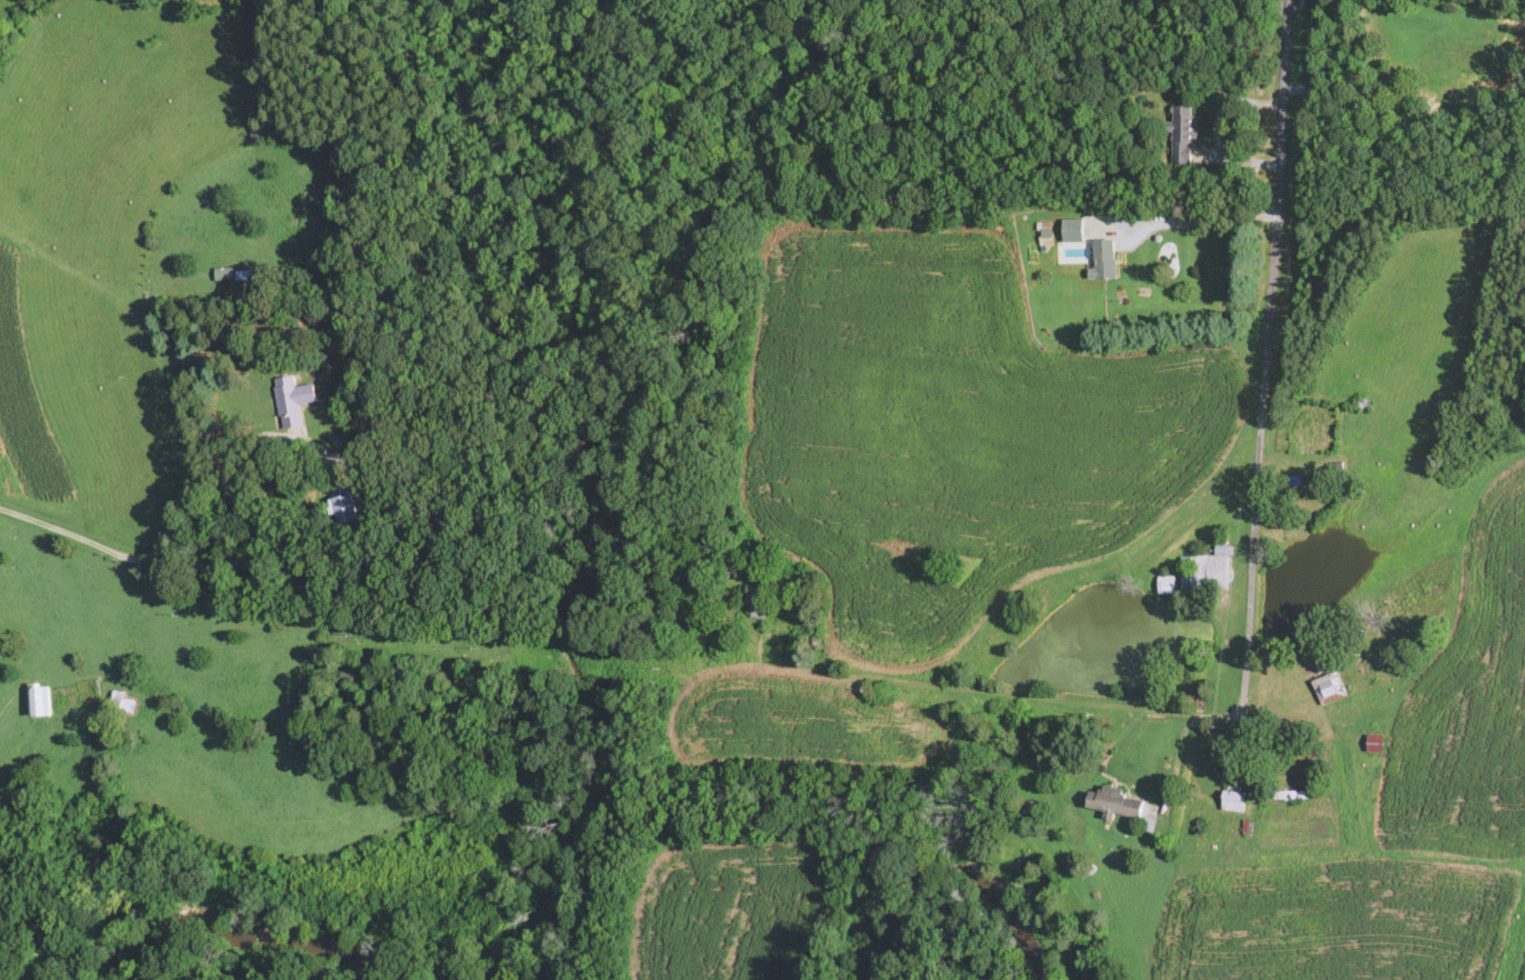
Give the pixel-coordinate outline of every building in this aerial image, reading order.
[(1173,163),(1192,164),(1193,143),(1198,143),(1199,115),(1194,114),(1194,105),(1174,104),(1173,130),(1174,130),(1173,163)] [(1064,241),(1084,241),(1084,218),(1064,218),(1064,241)] [(1096,269),(1090,269),(1090,278),(1116,278),(1116,238),(1096,238),(1096,269)] [(276,278),(276,267),(216,267),(216,278),(276,278)] [(303,426),(300,403),(317,401),(314,383),(296,385),(295,375),(275,377),(282,429),(303,426)] [(1288,493),(1319,493),(1319,476),(1288,476),(1288,493)] [(340,523),(359,519),(350,482),(332,486),(340,523)] [(1227,556),(1190,556),(1191,589),(1228,589),(1227,556)] [(1175,577),(1159,577),(1159,593),(1175,593),(1175,577)] [(1313,680),(1323,705),(1348,696),(1338,671),(1313,680)] [(31,715),(51,715),(51,685),(31,685),(31,715)] [(111,709),(134,713),(137,700),(114,695),(111,709)] [(1384,735),(1368,735),(1368,752),(1384,752),(1384,735)] [(1142,818),(1145,800),(1122,796),(1124,788),(1103,785),(1102,792),(1090,790),(1087,810),(1114,814),(1115,813),(1142,818)] [(1245,790),(1223,790),(1223,811),(1245,811),(1245,790)] [(1310,791),(1275,791),(1275,799),(1310,799),(1310,791)]
